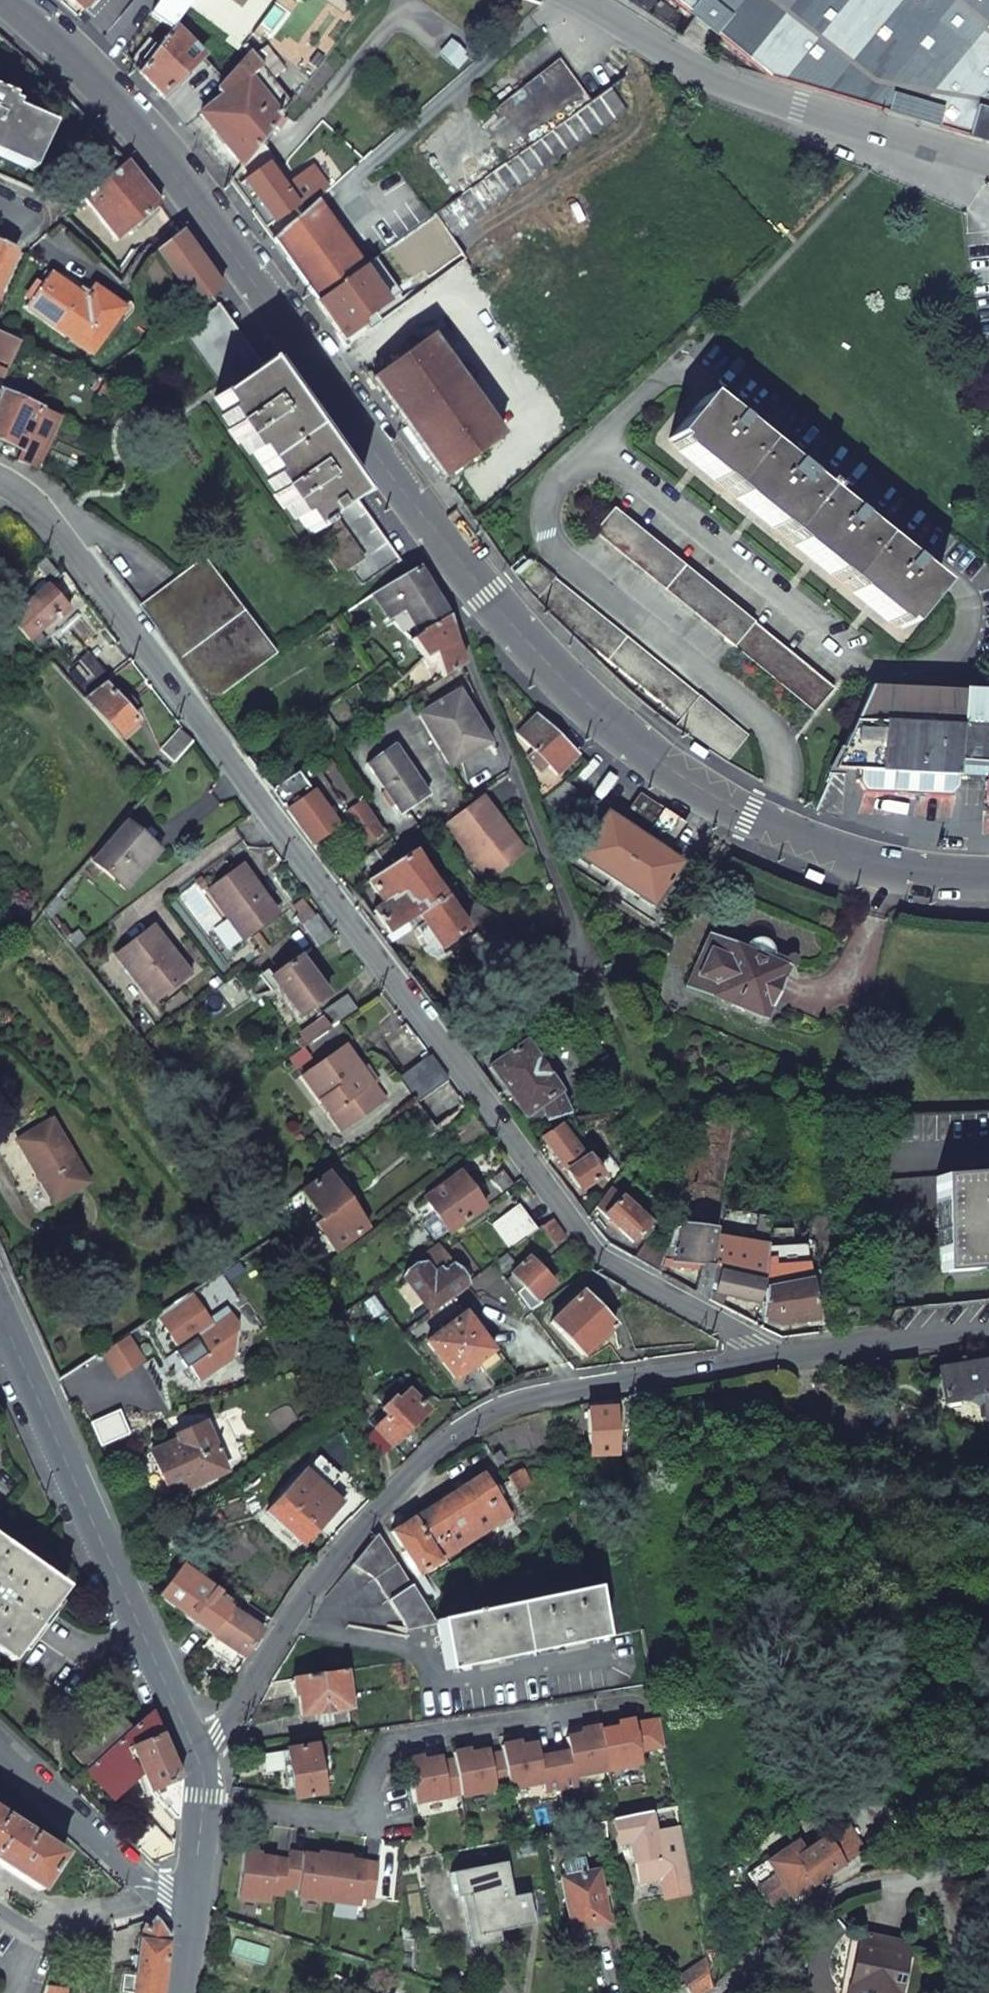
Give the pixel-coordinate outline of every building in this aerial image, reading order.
[(81,12),(91,0),(67,0),(81,12)] [(122,54),(149,14),(159,0),(133,0),(105,35),(122,54)] [(149,14),(171,31),(193,0),(159,0),(149,14)] [(360,4),(354,0),(274,0),(239,47),(245,55),(287,103),(360,4)] [(766,75),(988,141),(988,0),(675,0),(766,75)] [(171,31),(139,74),(162,97),(203,58),(171,31)] [(198,116),(239,167),(260,138),(287,103),(245,55),(213,92),(219,98),(198,116)] [(507,160),(590,101),(558,59),(480,122),(507,160)] [(627,112),(609,87),(590,101),(507,160),(434,213),(451,238),(627,112)] [(35,173),(46,149),(35,144),(45,123),(8,106),(11,98),(0,90),(0,157),(35,173)] [(228,181),(234,188),(244,181),(273,222),(293,208),(300,215),(314,201),(328,189),(311,167),(283,187),(267,165),(274,160),(260,138),(239,167),(228,181)] [(154,197),(125,162),(71,211),(62,218),(83,236),(95,226),(83,213),(89,207),(118,240),(160,204),(154,197)] [(300,215),(271,240),(295,274),(312,299),(339,280),(360,265),(314,201),(300,215)] [(179,232),(153,254),(196,309),(214,295),(223,289),(179,232)] [(0,244),(0,282),(13,250),(0,244)] [(85,299),(48,274),(44,280),(40,287),(37,284),(26,299),(30,301),(25,308),(93,354),(106,334),(109,336),(120,324),(115,321),(124,309),(92,288),(85,299)] [(339,336),(365,317),(339,280),(312,299),(339,336)] [(221,305),(185,329),(227,391),(216,399),(233,425),(228,429),(239,443),(244,439),(280,490),(274,494),(284,508),(289,504),(339,575),(350,567),(363,585),(398,560),(330,462),(221,305)] [(406,309),(349,350),(405,429),(425,458),(443,480),(499,440),(406,309)] [(0,334),(0,364),(8,368),(19,343),(0,334)] [(0,386),(0,394),(14,401),(17,394),(0,386)] [(22,450),(17,460),(35,471),(58,419),(14,401),(0,394),(0,440),(22,450)] [(668,439),(901,629),(935,588),(702,397),(668,439)] [(752,624),(613,509),(594,532),(734,647),(752,624)] [(36,565),(49,581),(58,573),(46,557),(36,565)] [(182,573),(139,605),(209,702),(275,653),(202,558),(182,573)] [(425,585),(415,569),(373,595),(389,619),(405,610),(419,636),(445,618),(425,585)] [(748,735),(555,580),(539,597),(536,602),(555,625),(559,620),(681,719),(675,726),(726,764),(748,735)] [(46,588),(11,619),(30,640),(57,614),(60,617),(67,611),(46,588)] [(419,636),(412,641),(414,645),(446,624),(445,619),(445,618),(419,636)] [(446,624),(414,645),(425,659),(434,654),(443,678),(462,666),(452,644),(448,631),(446,624)] [(752,624),(734,647),(816,711),(833,688),(752,624)] [(100,662),(89,651),(67,672),(88,693),(110,673),(100,662)] [(103,684),(83,700),(118,736),(135,720),(126,710),(133,703),(125,693),(117,700),(103,684)] [(860,770),(879,771),(881,724),(956,727),(958,710),(958,691),(868,688),(834,770),(860,770)] [(988,711),(988,692),(958,691),(958,710),(988,711)] [(476,729),(455,693),(420,716),(449,766),(479,747),(470,733),(476,729)] [(958,710),(956,727),(955,760),(955,775),(956,775),(984,777),(988,778),(988,764),(988,711),(958,710)] [(540,719),(537,715),(518,735),(534,752),(529,758),(541,771),(547,765),(556,774),(575,755),(563,743),(557,749),(541,735),(548,727),(540,719)] [(879,771),(955,775),(955,760),(956,727),(881,724),(879,771)] [(178,730),(160,750),(174,763),(192,742),(178,730)] [(393,747),(368,765),(402,815),(427,798),(393,747)] [(865,791),(950,795),(956,788),(956,775),(955,775),(879,771),(860,770),(859,783),(865,791)] [(298,774),(273,791),(313,845),(337,827),(298,774)] [(565,782),(540,802),(581,837),(598,812),(565,782)] [(657,808),(638,795),(619,824),(604,814),(577,856),(651,906),(679,864),(664,854),(684,826),(657,808)] [(445,823),(484,880),(514,859),(494,830),(500,825),(481,798),(445,823)] [(365,846),(380,835),(359,803),(341,815),(365,846)] [(159,851),(125,822),(92,860),(126,889),(159,851)] [(521,854),(500,825),(494,830),(514,859),(521,854)] [(441,898),(410,853),(368,881),(384,905),(373,913),(387,935),(415,916),(441,898)] [(234,915),(248,934),(276,914),(241,866),(208,890),(228,919),(234,915)] [(465,933),(441,898),(415,916),(439,950),(465,933)] [(228,919),(243,939),(248,934),(234,915),(228,919)] [(314,915),(302,925),(318,947),(331,937),(314,915)] [(116,955),(152,1003),(186,977),(168,953),(171,952),(161,939),(152,927),(116,955)] [(741,951),(707,936),(687,988),(764,1019),(784,969),(768,962),(769,958),(769,953),(768,951),(765,946),(760,942),(758,942),(752,942),(749,942),(746,944),(744,946),(741,951)] [(299,960),(273,979),(282,991),(302,1018),(327,998),(299,960)] [(345,997),(320,1015),(324,1019),(331,1028),(355,1011),(345,997)] [(324,1019),(301,1036),(303,1039),(299,1043),(304,1049),(331,1028),(324,1019)] [(403,1025),(379,1043),(389,1056),(413,1038),(403,1025)] [(489,1068),(523,1116),(527,1114),(531,1119),(534,1120),(541,1113),(544,1119),(544,1121),(565,1116),(554,1092),(522,1045),(489,1068)] [(302,1078),(330,1115),(340,1107),(353,1124),(384,1100),(342,1046),(302,1078)] [(427,1056),(396,1079),(415,1103),(445,1080),(427,1056)] [(50,1121),(16,1142),(34,1173),(53,1205),(87,1184),(50,1121)] [(541,1141),(581,1196),(588,1191),(590,1194),(604,1184),(586,1159),(584,1160),(559,1127),(541,1141)] [(439,1231),(445,1238),(485,1208),(506,1191),(513,1185),(507,1178),(502,1170),(473,1193),(457,1173),(424,1199),(445,1226),(439,1231)] [(326,1174),(301,1193),(320,1220),(312,1225),(332,1252),(364,1228),(326,1174)] [(937,1180),(938,1203),(942,1203),(943,1209),(946,1248),(942,1248),(944,1271),(976,1269),(976,1266),(988,1265),(988,1179),(969,1180),(969,1177),(937,1180)] [(937,1180),(886,1183),(887,1212),(943,1209),(942,1203),(938,1203),(937,1180)] [(617,1199),(607,1191),(593,1209),(633,1243),(646,1229),(658,1215),(652,1209),(643,1220),(618,1198),(617,1199)] [(492,1224),(511,1250),(537,1230),(527,1217),(517,1205),(492,1224)] [(552,1220),(540,1228),(554,1247),(566,1238),(552,1220)] [(711,1233),(672,1228),(662,1267),(697,1272),(695,1294),(708,1301),(713,1262),(708,1262),(711,1233)] [(206,1250),(220,1274),(231,1267),(217,1242),(206,1250)] [(404,1277),(430,1313),(465,1286),(434,1247),(416,1260),(416,1261),(419,1265),(404,1277)] [(506,1255),(493,1265),(500,1274),(513,1264),(506,1255)] [(532,1257),(506,1281),(530,1313),(541,1304),(536,1300),(552,1285),(533,1264),(536,1261),(532,1257)] [(761,1284),(719,1274),(714,1293),(736,1298),(758,1303),(761,1284)] [(811,1282),(764,1292),(762,1317),(778,1326),(822,1319),(822,1315),(817,1316),(811,1282)] [(579,1294),(549,1323),(582,1356),(611,1327),(579,1294)] [(461,1317),(427,1343),(454,1379),(474,1364),(481,1374),(496,1363),(461,1317)] [(125,1338),(100,1355),(116,1379),(141,1363),(125,1338)] [(985,1364),(972,1366),(941,1371),(946,1399),(984,1393),(988,1417),(988,1364),(985,1364)] [(391,1401),(370,1423),(375,1429),(391,1445),(424,1411),(406,1393),(394,1404),(391,1401)] [(615,1455),(611,1410),(586,1412),(589,1456),(615,1455)] [(204,1425),(176,1436),(178,1441),(151,1453),(160,1475),(170,1496),(224,1472),(204,1425)] [(367,1437),(374,1462),(391,1445),(375,1429),(367,1437)] [(502,1461),(497,1453),(492,1457),(498,1465),(502,1461)] [(529,1483),(521,1470),(507,1478),(515,1491),(529,1483)] [(304,1472),(267,1513),(300,1543),(337,1502),(304,1472)] [(509,1518),(481,1476),(424,1513),(391,1533),(418,1575),(509,1518)] [(436,1623),(375,1535),(352,1565),(373,1578),(401,1621),(406,1630),(436,1624),(436,1623)] [(0,1543),(0,1655),(10,1662),(63,1589),(0,1543)] [(262,1631),(177,1571),(176,1572),(170,1568),(162,1580),(167,1584),(158,1597),(193,1625),(211,1636),(214,1639),(236,1654),(244,1659),(245,1657),(262,1631)] [(602,1638),(592,1589),(436,1623),(436,1624),(446,1671),(602,1638)] [(203,1646),(230,1664),(236,1654),(214,1639),(211,1636),(205,1643),(203,1646)] [(349,1708),(343,1670),(291,1678),(291,1680),(295,1697),(298,1697),(301,1716),(319,1713),(319,1716),(332,1714),(332,1711),(349,1708)] [(71,1755),(86,1771),(130,1729),(115,1713),(71,1755)] [(86,1771),(85,1772),(109,1798),(136,1774),(126,1750),(130,1748),(150,1793),(173,1819),(175,1818),(179,1780),(165,1748),(152,1716),(146,1716),(130,1729),(86,1771)] [(606,1770),(640,1764),(637,1751),(664,1745),(659,1720),(634,1725),(633,1720),(629,1721),(627,1719),(618,1721),(617,1723),(614,1724),(615,1729),(597,1732),(606,1770)] [(572,1777),(606,1770),(597,1732),(596,1728),(586,1730),(586,1734),(578,1736),(563,1739),(566,1753),(551,1756),(558,1790),(574,1787),(572,1777)] [(330,1787),(321,1741),(294,1746),(294,1748),(271,1751),(273,1759),(275,1767),(291,1765),(293,1774),(299,1773),(302,1792),(330,1787)] [(507,1790),(540,1784),(542,1793),(558,1790),(551,1756),(536,1759),(533,1745),(518,1748),(510,1750),(509,1746),(499,1748),(500,1755),(507,1788),(507,1790)] [(459,1798),(507,1788),(500,1755),(486,1758),(486,1753),(468,1756),(467,1752),(463,1752),(461,1751),(455,1752),(454,1755),(450,1755),(452,1762),(459,1796),(459,1798)] [(404,1762),(412,1805),(447,1798),(459,1796),(452,1762),(440,1765),(438,1760),(424,1763),(423,1758),(416,1760),(415,1758),(408,1760),(407,1762),(404,1762)] [(694,1898),(690,1873),(689,1871),(680,1826),(654,1832),(650,1812),(611,1821),(616,1845),(631,1842),(640,1883),(665,1878),(670,1902),(694,1898)] [(37,1892),(61,1856),(0,1815),(0,1867),(37,1892)] [(840,1825),(823,1837),(842,1862),(853,1854),(859,1849),(840,1825)] [(156,1830),(137,1849),(151,1862),(171,1854),(172,1845),(156,1830)] [(747,1875),(772,1908),(789,1895),(791,1898),(808,1886),(842,1862),(823,1837),(801,1853),(794,1842),(747,1875)] [(287,1862),(259,1858),(259,1855),(256,1855),(255,1853),(248,1851),(247,1853),(243,1853),(237,1898),(268,1902),(270,1894),(282,1896),(284,1888),(287,1862)] [(316,1858),(288,1854),(287,1862),(284,1888),(297,1890),(296,1898),(327,1902),(328,1895),(333,1860),(334,1858),(329,1857),(328,1855),(322,1854),(320,1856),(316,1855),(316,1858)] [(377,1867),(349,1863),(349,1860),(346,1859),(345,1857),(338,1856),(336,1858),(334,1858),(333,1860),(328,1895),(327,1902),(358,1907),(359,1899),(373,1901),(377,1867)] [(560,1880),(570,1931),(606,1924),(596,1872),(585,1874),(582,1861),(561,1866),(563,1879),(560,1880)] [(509,1898),(503,1864),(449,1874),(453,1897),(467,1895),(474,1936),(531,1925),(525,1895),(509,1898)] [(808,1886),(791,1898),(796,1905),(813,1893),(808,1886)] [(167,1939),(154,1920),(152,1931),(147,1931),(139,1940),(132,1992),(159,1992),(167,1939)] [(906,1946),(851,1936),(842,1982),(852,1984),(850,1992),(897,1992),(906,1946)] [(417,1945),(395,1938),(393,1972),(415,1978),(417,1945)] [(679,1976),(687,1989),(710,1974),(706,1959),(679,1976)] [(710,1974),(687,1989),(689,1992),(708,1992),(713,1990),(710,1974)]
